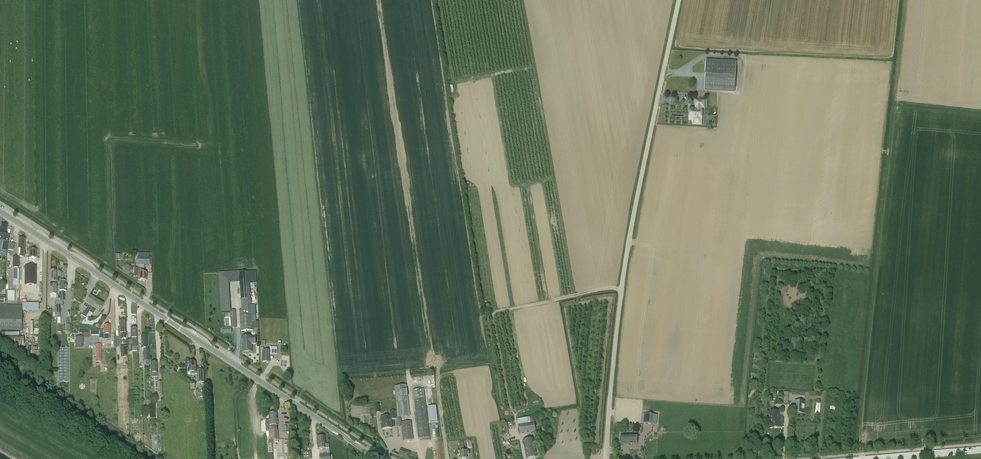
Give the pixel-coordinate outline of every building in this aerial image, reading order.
[(734,92),(736,62),(706,60),(704,90),(734,92)] [(701,110),(701,107),(704,108),(704,101),(696,101),(696,107),(696,110),(690,110),(689,114),(688,115),(688,117),(689,118),(689,120),(693,120),(693,124),(701,125),(702,110),(701,110)] [(8,238),(4,237),(7,225),(2,224),(0,231),(0,252),(5,253),(6,246),(7,246),(7,242),(8,242),(8,238)] [(18,238),(17,257),(19,257),(23,257),(25,239),(25,238),(23,238),(23,237),(22,237),(20,237),(20,238),(18,238)] [(25,293),(25,289),(36,289),(36,261),(36,259),(36,250),(29,250),(29,258),(28,258),(23,258),(19,258),(19,262),(19,266),(20,266),(20,292),(25,293)] [(149,265),(149,256),(138,256),(138,265),(139,265),(139,269),(135,269),(134,276),(138,276),(138,280),(146,281),(146,272),(145,272),(145,268),(143,268),(143,265),(149,265)] [(231,311),(230,282),(240,281),(240,273),(221,274),(223,312),(230,311),(231,328),(236,328),(235,311),(231,311)] [(246,315),(240,315),(241,331),(252,330),(252,315),(251,310),(249,279),(241,280),(240,280),(242,300),(245,300),(246,310),(246,315)] [(66,291),(66,281),(65,281),(65,280),(60,280),(60,282),(59,282),(59,291),(59,295),(56,295),(56,318),(60,318),(60,313),(60,307),(63,307),(63,301),(65,301),(64,291),(66,291)] [(83,313),(82,315),(85,318),(87,315),(89,312),(97,300),(90,296),(84,306),(87,308),(84,313),(83,313)] [(99,311),(103,304),(97,300),(89,312),(92,314),(94,311),(94,312),(96,310),(99,311)] [(0,306),(0,331),(22,332),(22,306),(0,306)] [(79,325),(79,333),(88,333),(89,325),(79,325)] [(99,330),(99,335),(99,339),(102,339),(110,339),(110,326),(104,326),(103,330),(99,330)] [(251,344),(255,344),(255,337),(251,337),(251,336),(241,337),(242,353),(252,352),(251,344)] [(23,347),(25,347),(25,340),(23,340),(24,337),(5,337),(5,347),(23,347)] [(276,354),(277,347),(270,347),(270,351),(263,350),(262,362),(269,362),(270,354),(276,354)] [(191,374),(198,374),(198,371),(196,371),(196,362),(187,362),(188,372),(191,372),(191,374)] [(410,416),(406,385),(394,387),(398,418),(410,416)] [(424,388),(413,389),(415,413),(414,413),(415,422),(416,422),(418,439),(429,437),(424,388)] [(794,400),(794,413),(804,413),(805,401),(794,400)] [(430,422),(438,421),(436,406),(428,407),(430,422)] [(775,412),(775,410),(769,410),(769,412),(770,428),(780,427),(778,411),(775,412)] [(392,428),(391,420),(396,419),(395,411),(390,412),(390,416),(380,417),(381,430),(392,428)] [(270,440),(270,443),(278,443),(278,440),(279,440),(278,430),(277,425),(276,413),(269,413),(269,420),(265,420),(266,426),(271,426),(272,431),(269,431),(270,440)] [(657,415),(643,414),(642,423),(656,425),(657,415)] [(529,417),(517,419),(520,434),(536,431),(534,424),(533,417),(529,417)] [(401,422),(401,421),(400,418),(397,419),(397,422),(396,422),(397,427),(401,426),(402,441),(413,439),(411,421),(401,422)] [(637,444),(637,434),(621,435),(621,444),(637,444)] [(317,437),(318,449),(326,448),(324,436),(317,437)] [(533,438),(523,440),(526,458),(527,458),(536,457),(533,438)] [(329,448),(327,448),(327,453),(319,454),(320,458),(330,458),(330,453),(329,448)] [(401,448),(398,455),(409,458),(411,451),(401,448)] [(468,449),(465,449),(465,450),(460,451),(461,458),(462,458),(467,458),(466,455),(469,454),(469,450),(468,450),(468,449)]
